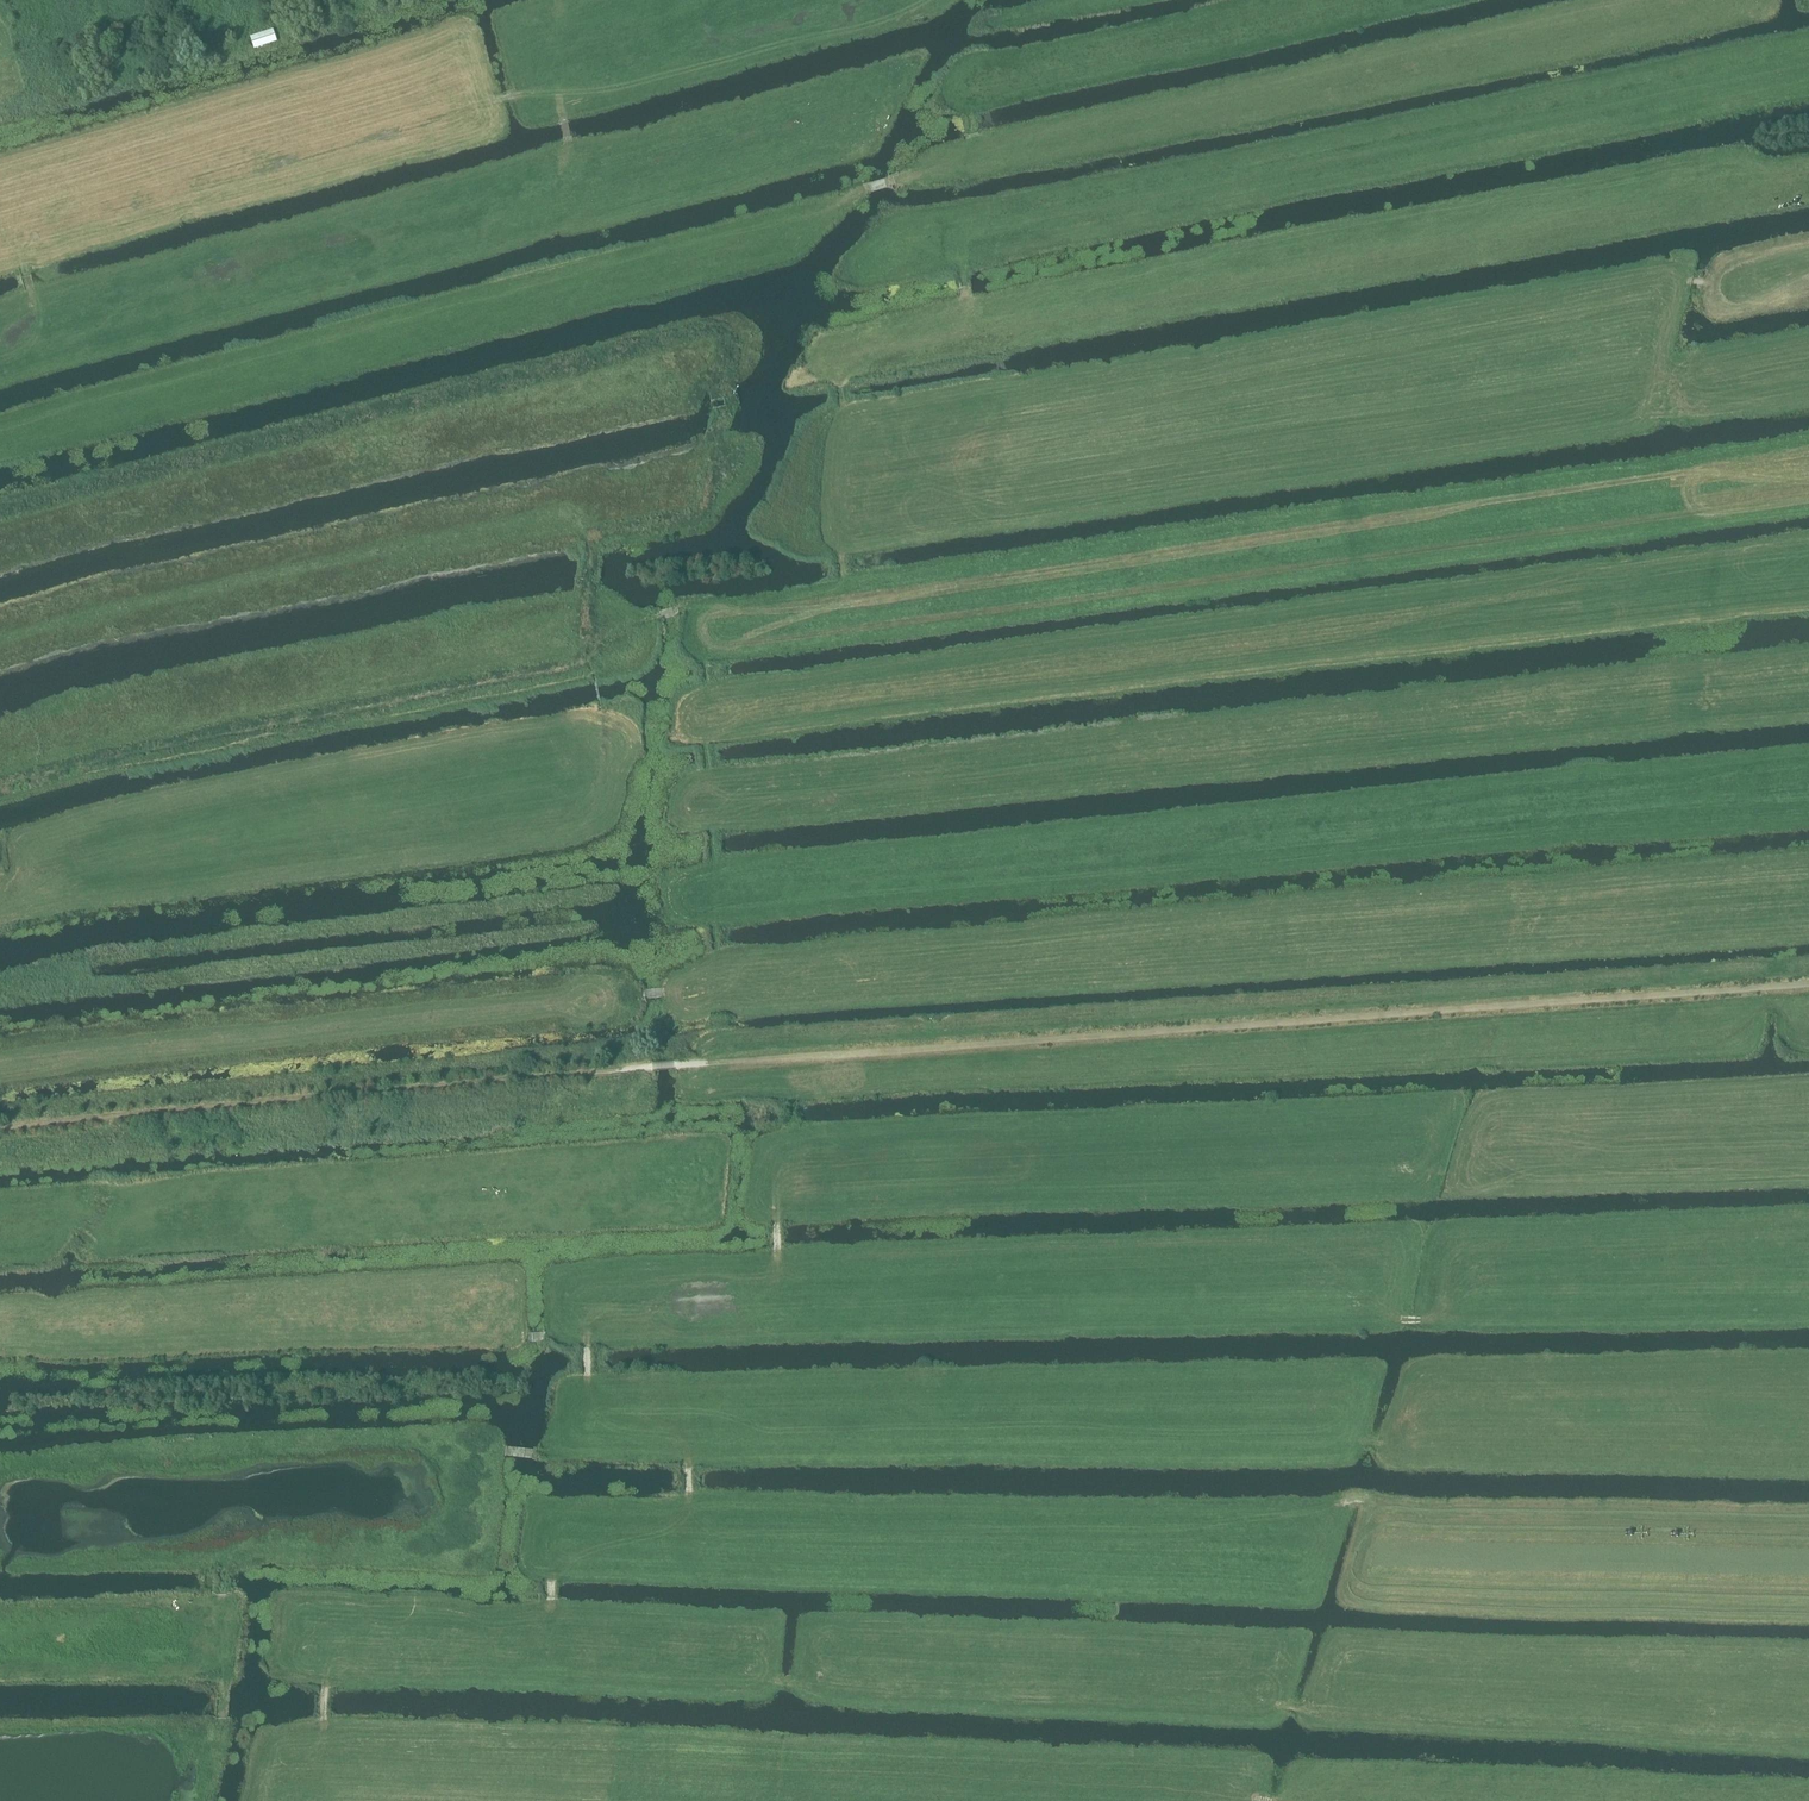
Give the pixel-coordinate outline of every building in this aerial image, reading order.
[(273,28),(252,35),(255,47),(277,40),(273,28)]
